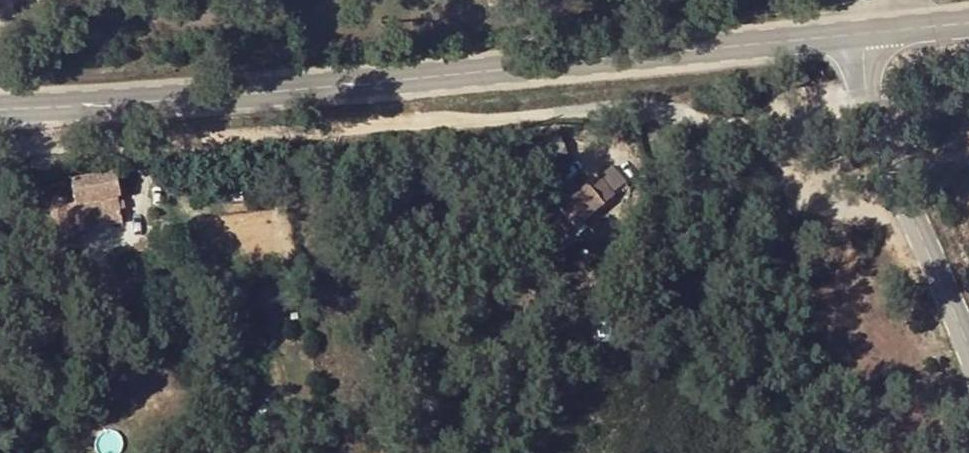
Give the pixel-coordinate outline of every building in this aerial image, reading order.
[(616,166),(605,175),(619,191),(629,182),(616,166)] [(74,198),(54,201),(59,231),(121,221),(117,197),(122,194),(117,167),(70,175),(74,198)] [(582,221),(619,191),(605,175),(568,205),(582,221)]
